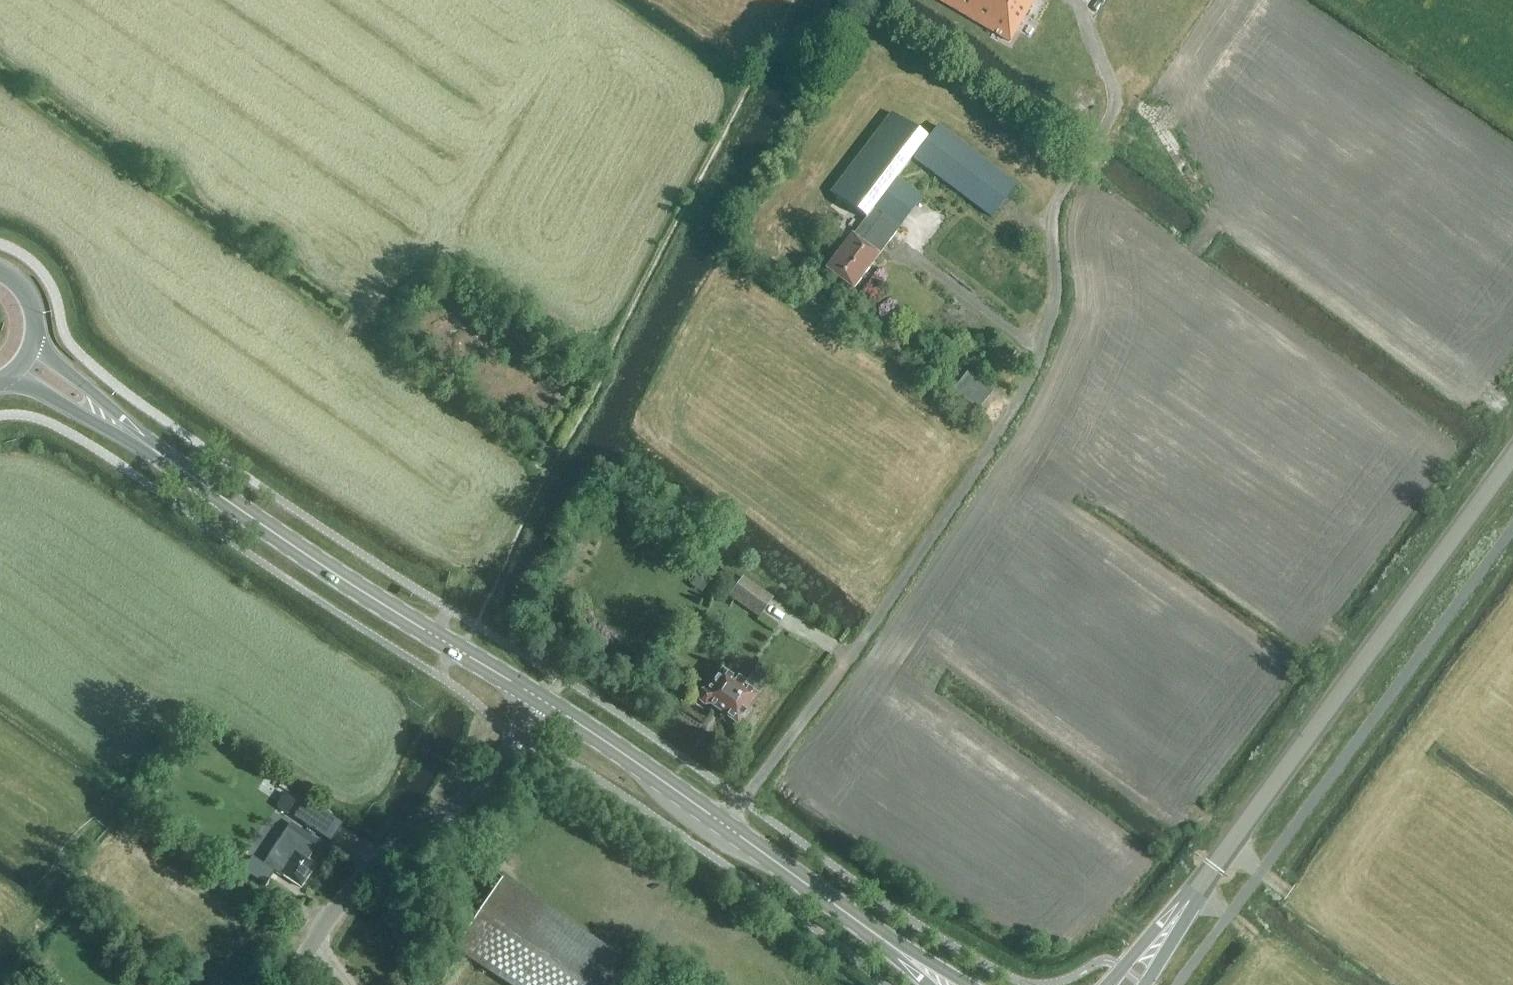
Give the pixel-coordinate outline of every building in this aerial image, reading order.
[(1009,42),(1034,0),(937,0),(1009,42)] [(851,237),(824,271),(851,291),(877,257),(897,231),(898,230),(873,210),(897,179),(912,159),(926,140),(891,114),(830,194),(847,207),(864,220),(851,237)] [(937,127),(913,159),(991,218),(1009,195),(1017,185),(938,125),(937,127)] [(977,412),(992,393),(967,373),(952,392),(977,412)] [(759,619),(774,598),(744,577),(729,598),(759,619)] [(737,725),(770,678),(756,668),(745,684),(737,679),(735,682),(722,673),(708,693),(702,693),(699,698),(700,704),(704,707),(710,706),(737,725)] [(305,802),(294,819),(330,843),(341,826),(305,802)] [(287,829),(263,866),(283,879),(284,877),(301,888),(316,867),(307,861),(315,847),(287,829)] [(639,970),(502,880),(455,952),(506,984),(629,984),(639,970)]
